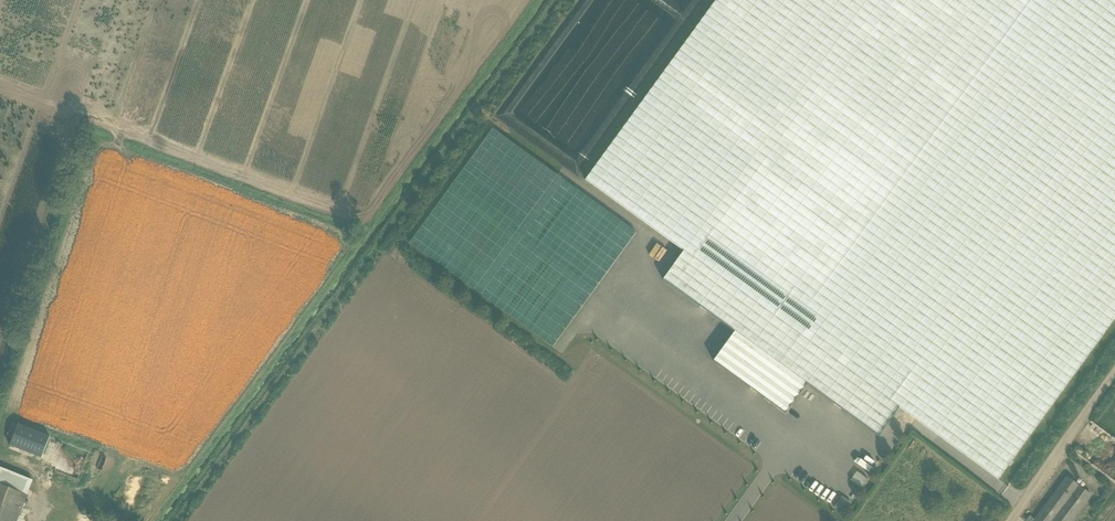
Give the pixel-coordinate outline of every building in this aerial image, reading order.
[(663,280),(735,332),(713,362),(786,414),(807,385),(879,437),(899,408),(998,480),(1114,320),(1114,0),(718,0),(586,180),(684,252),(663,280)] [(553,347),(636,232),(492,128),(409,243),(553,347)] [(42,458),(50,438),(18,425),(10,445),(42,458)] [(101,455),(98,469),(105,471),(108,457),(101,455)] [(0,468),(0,520),(16,520),(33,481),(0,468)] [(1091,495),(1067,477),(1035,520),(1030,516),(1026,520),(1071,520),(1091,495)]
